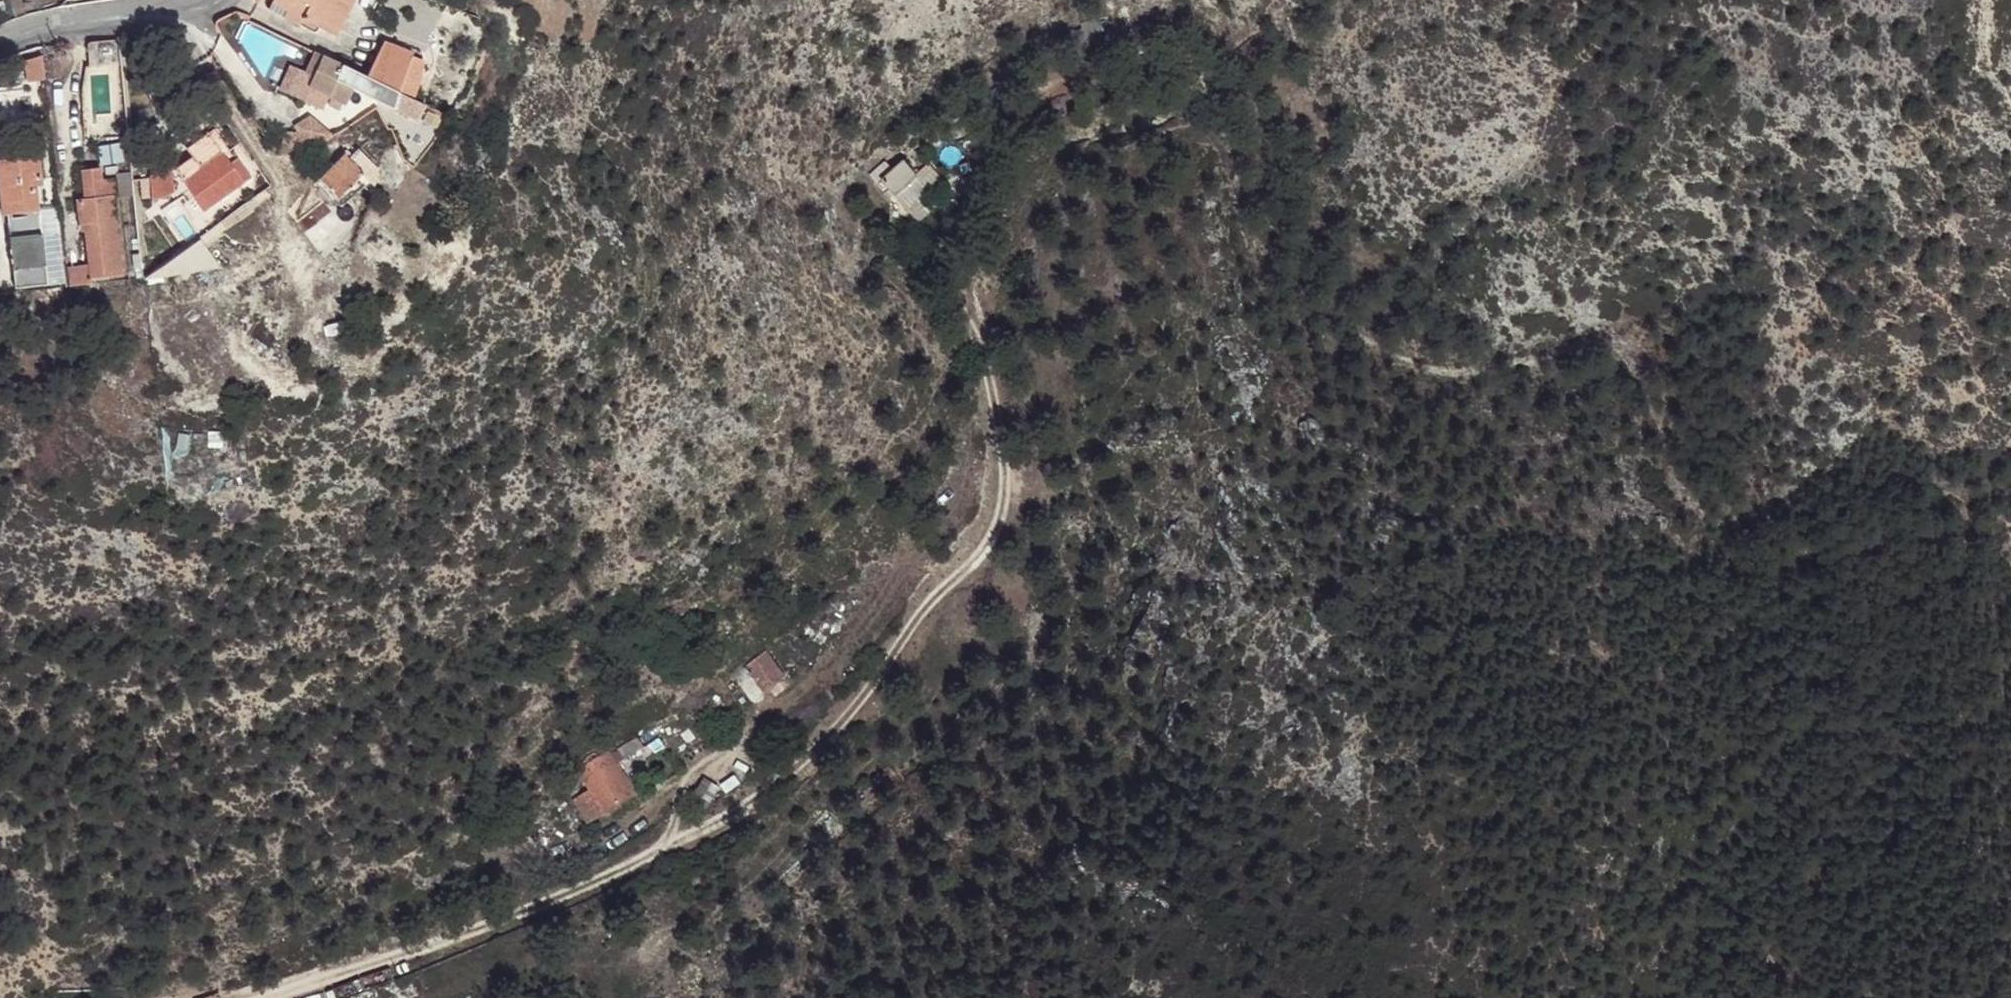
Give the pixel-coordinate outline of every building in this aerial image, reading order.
[(264,11),(294,27),(298,21),(332,38),(348,6),(341,3),(343,0),(270,0),(264,11)] [(111,45),(84,44),(86,68),(114,68),(111,45)] [(370,83),(395,95),(402,72),(406,60),(375,49),(360,78),(370,83)] [(341,108),(347,98),(349,93),(336,87),(344,70),(330,64),(309,54),(299,74),(285,67),(273,91),(301,104),(308,90),(325,98),(324,100),(341,108)] [(39,58),(20,58),(23,83),(42,82),(39,58)] [(412,60),(406,60),(402,72),(410,77),(412,60)] [(349,93),(362,99),(370,83),(360,78),(344,70),(336,87),(349,93)] [(362,99),(378,107),(395,95),(370,83),(362,99)] [(347,98),(372,110),(378,107),(362,99),(349,93),(347,98)] [(378,107),(389,112),(392,103),(395,95),(378,107)] [(392,103),(389,112),(411,123),(419,106),(395,95),(392,103)] [(378,107),(372,110),(387,118),(389,112),(378,107)] [(302,157),(329,131),(308,109),(281,135),(302,157)] [(208,133),(180,153),(186,161),(170,172),(198,214),(245,181),(231,160),(226,163),(220,155),(222,154),(208,133)] [(373,170),(377,153),(362,136),(350,153),(342,160),(338,156),(313,180),(332,199),(360,172),(365,177),(373,170)] [(100,144),(100,173),(117,172),(116,144),(100,144)] [(0,161),(0,216),(11,215),(11,220),(12,224),(35,222),(31,180),(38,180),(36,158),(0,161)] [(898,163),(876,183),(889,196),(910,177),(898,163)] [(85,266),(86,280),(116,277),(107,198),(110,198),(108,179),(97,180),(96,169),(78,172),(81,201),(73,201),(75,225),(80,225),(82,245),(98,244),(101,263),(84,264),(85,266)] [(164,171),(145,180),(147,203),(167,195),(164,171)] [(129,197),(127,175),(112,177),(115,198),(129,197)] [(11,220),(2,221),(7,272),(40,268),(35,222),(12,224),(11,220)] [(193,240),(138,280),(214,269),(193,240)] [(98,244),(82,245),(84,264),(101,263),(98,244)] [(64,268),(66,288),(87,286),(86,280),(85,266),(64,268)] [(40,268),(7,272),(9,291),(42,287),(40,268)] [(734,664),(722,674),(729,682),(741,672),(758,693),(778,677),(760,654),(739,670),(734,664)] [(634,738),(615,750),(620,759),(640,748),(634,738)] [(582,764),(573,770),(585,790),(569,800),(583,822),(631,794),(606,751),(582,764)]
